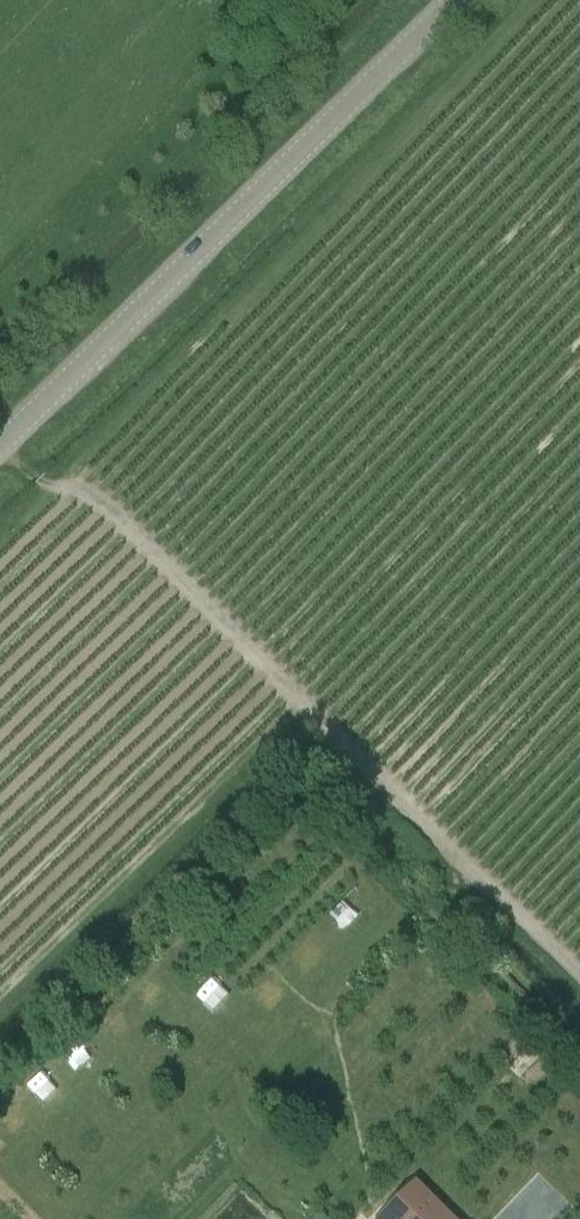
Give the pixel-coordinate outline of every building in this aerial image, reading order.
[(43,1115),(60,1099),(44,1082),(27,1098),(43,1115)] [(529,1191),(554,1218),(560,1218),(573,1207),(545,1176),(529,1191)] [(397,1218),(456,1218),(411,1181),(379,1218),(397,1218)] [(543,1207),(527,1218),(552,1218),(543,1207)]
